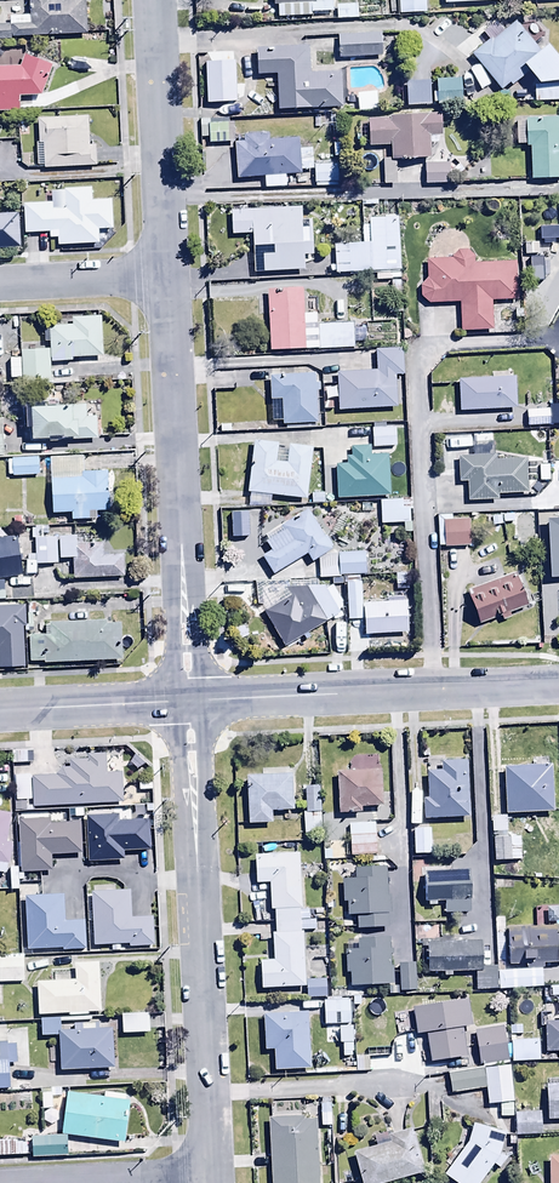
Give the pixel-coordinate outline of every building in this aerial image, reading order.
[(89,35),(86,0),(29,0),(30,18),(9,19),(9,26),(0,27),(0,40),(89,35)] [(273,7),(278,7),(278,19),(312,18),(312,14),(333,13),(332,0),(273,0),(273,7)] [(336,9),(360,8),(360,0),(335,0),(336,9)] [(340,47),(382,44),(381,21),(338,24),(340,47)] [(519,70),(540,55),(515,24),(504,33),(496,23),(483,34),(490,41),(472,56),(501,92),(510,85),(512,87),(524,76),(519,70)] [(550,48),(525,68),(540,87),(558,83),(558,59),(550,48)] [(278,77),(278,112),(343,110),(342,75),(310,76),(310,49),(257,50),(258,77),(278,77)] [(19,114),(19,98),(41,98),(53,67),(25,57),(21,68),(0,70),(0,114),(19,114)] [(461,80),(436,81),(438,108),(463,107),(461,80)] [(431,107),(430,83),(407,84),(407,108),(431,107)] [(535,89),(536,104),(558,103),(558,88),(535,89)] [(377,95),(358,96),(358,113),(375,113),(374,106),(378,106),(377,95)] [(400,111),(399,97),(385,98),(386,112),(400,111)] [(369,148),(391,147),(392,162),(431,160),(429,138),(442,137),(440,117),(368,121),(369,148)] [(558,181),(558,117),(524,118),(524,123),(515,123),(516,146),(527,146),(527,149),(530,148),(531,182),(558,181)] [(237,180),(302,177),(301,171),(313,171),(311,149),(301,150),(300,139),(269,141),(269,134),(244,136),(244,144),(235,145),(237,180)] [(390,160),(382,160),(383,186),(397,186),(397,163),(390,164),(390,160)] [(450,165),(425,166),(425,186),(451,185),(450,165)] [(338,166),(314,166),(315,188),(338,188),(338,166)] [(57,239),(58,247),(99,246),(99,232),(113,231),(112,202),(92,202),(92,190),(64,191),(65,210),(53,210),(52,205),(24,206),(25,235),(50,235),(50,240),(57,239)] [(252,236),(254,274),(305,272),(305,258),(314,257),(312,222),(302,222),(302,209),(250,211),(250,205),(239,206),(239,212),(232,212),(233,237),(252,236)] [(20,251),(19,215),(0,216),(0,251),(20,251)] [(370,244),(334,246),(336,277),(401,274),(398,219),(369,221),(370,244)] [(429,305),(459,304),(461,333),(493,331),(491,303),(518,302),(516,263),(475,266),(474,258),(469,253),(459,253),(452,260),(427,261),(427,280),(421,288),(421,299),(429,305)] [(303,290),(267,292),(270,352),(354,348),(353,323),(317,325),(316,315),(305,315),(303,290)] [(553,323),(558,310),(537,303),(532,316),(553,323)] [(50,351),(51,364),(72,364),(72,359),(102,359),(101,318),(72,319),(72,327),(49,328),(50,351)] [(51,364),(50,351),(21,352),(22,387),(51,386),(51,364)] [(376,352),(377,372),(336,375),(339,413),(397,410),(395,378),(403,377),(402,351),(376,352)] [(316,376),(270,377),(270,403),(282,403),(282,426),(317,426),(317,392),(320,392),(320,385),(316,385),(316,376)] [(458,381),(460,412),(517,410),(515,379),(458,381)] [(86,406),(44,407),(45,409),(32,410),(33,443),(51,442),(51,439),(63,439),(63,440),(73,440),(73,442),(98,441),(97,418),(87,418),(86,406)] [(527,411),(528,427),(551,426),(550,411),(527,411)] [(372,429),(373,449),(396,448),(395,428),(372,429)] [(313,449),(289,446),(286,466),(275,464),(278,444),(254,442),(248,494),(306,501),(313,449)] [(498,495),(527,493),(527,461),(497,462),(496,457),(493,457),(493,444),(473,445),(473,457),(459,458),(459,484),(468,484),(468,503),(498,502),(498,495)] [(337,466),(338,501),(390,499),(388,458),(370,458),(369,448),(352,449),(352,457),(346,457),(347,466),(337,466)] [(39,477),(38,459),(8,460),(9,479),(39,477)] [(51,461),(53,514),(71,514),(72,521),(96,521),(96,512),(110,512),(109,472),(80,473),(80,460),(51,461)] [(539,466),(539,483),(550,483),(551,466),(539,466)] [(380,501),(380,525),(410,524),(410,510),(404,510),(403,501),(380,501)] [(263,557),(273,575),(307,555),(312,564),(319,560),(319,580),(342,580),(342,576),(365,576),(365,555),(329,555),(332,553),(309,512),(281,528),(284,533),(266,542),(272,552),(263,557)] [(469,548),(469,521),(452,521),(452,518),(437,518),(437,548),(469,548)] [(546,519),(548,577),(558,577),(558,518),(546,519)] [(0,540),(0,580),(24,577),(19,538),(0,540)] [(73,561),(73,580),(125,579),(125,556),(103,557),(103,544),(77,544),(77,538),(60,538),(61,561),(73,561)] [(56,539),(35,539),(36,565),(57,565),(56,539)] [(412,563),(396,563),(396,573),(412,573),(412,563)] [(516,576),(468,593),(479,626),(502,618),(503,621),(511,619),(509,614),(527,608),(516,576)] [(360,584),(346,584),(348,622),(362,621),(360,584)] [(243,585),(243,601),(272,601),(272,585),(243,585)] [(286,590),(291,597),(264,613),(285,648),(323,625),(330,637),(348,627),(338,610),(343,606),(332,588),(326,590),(324,588),(286,590)] [(364,604),(365,636),(408,635),(407,603),(364,604)] [(25,669),(24,629),(27,629),(26,607),(0,607),(0,670),(25,669)] [(105,626),(105,622),(50,624),(50,626),(46,626),(46,636),(29,636),(30,663),(44,663),(44,665),(122,662),(121,625),(105,626)] [(32,803),(33,809),(123,805),(121,777),(107,777),(106,755),(87,756),(87,761),(70,762),(70,769),(59,769),(59,778),(15,779),(16,804),(32,803)] [(532,768),(504,770),(506,817),(554,815),(552,769),(545,769),(545,762),(532,762),(532,768)] [(470,820),(467,763),(442,764),(442,774),(427,774),(429,801),(423,802),(424,822),(470,820)] [(382,773),(338,775),(339,816),(362,815),(361,810),(390,809),(389,794),(383,795),(382,773)] [(292,776),(246,778),(248,827),(273,826),(272,814),(293,813),(292,776)] [(322,836),(320,788),(305,789),(306,814),(303,814),(304,836),(322,836)] [(47,814),(18,815),(20,874),(52,873),(51,858),(80,856),(79,825),(51,826),(51,821),(48,822),(47,814)] [(6,876),(11,846),(7,845),(11,816),(0,815),(0,875),(6,876)] [(124,863),(124,854),(150,854),(150,823),(119,824),(119,817),(84,818),(85,864),(124,863)] [(506,818),(491,819),(493,864),(522,862),(520,833),(506,834),(506,818)] [(376,824),(349,826),(351,858),(377,856),(376,824)] [(432,830),(413,831),(414,858),(433,857),(432,830)] [(315,923),(300,923),(299,857),(256,858),(256,886),(270,886),(271,912),(275,912),(275,935),(272,935),(273,963),(261,963),(261,991),(305,990),(304,936),(301,936),(301,933),(315,932),(315,923)] [(17,869),(9,870),(11,892),(19,892),(17,869)] [(388,899),(386,870),(355,871),(356,883),(343,883),(344,905),(347,905),(347,920),(356,919),(357,931),(389,930),(388,915),(391,915),(390,899),(388,899)] [(472,915),(470,873),(425,875),(426,905),(428,905),(428,908),(438,908),(437,904),(445,904),(445,916),(472,915)] [(129,893),(91,894),(93,948),(128,947),(129,950),(154,949),(153,919),(130,920),(129,893)] [(63,897),(25,899),(28,953),(62,952),(62,954),(85,953),(83,922),(65,923),(63,897)] [(507,931),(508,967),(526,966),(526,971),(545,970),(545,965),(558,965),(558,929),(507,931)] [(350,975),(351,989),(395,987),(394,970),(391,970),(389,942),(358,943),(358,945),(349,945),(349,953),(346,953),(346,975),(350,975)] [(482,943),(428,945),(429,976),(445,975),(445,979),(453,979),(453,975),(476,975),(477,992),(498,992),(497,968),(483,969),(482,943)] [(0,957),(0,985),(24,984),(23,956),(0,957)] [(75,982),(37,984),(39,1018),(69,1016),(69,1019),(88,1018),(88,1016),(101,1016),(98,965),(75,966),(75,982)] [(419,994),(416,965),(399,967),(402,995),(419,994)] [(542,972),(499,972),(499,991),(542,990),(542,972)] [(326,980),(307,981),(308,1000),(327,999),(326,980)] [(548,988),(548,998),(558,999),(558,989),(548,988)] [(351,1001),(323,1003),(324,1028),(341,1027),(342,1038),(353,1038),(351,1001)] [(470,1002),(412,1009),(416,1037),(427,1036),(431,1065),(468,1060),(464,1031),(473,1030),(470,1002)] [(148,1015),(121,1016),(122,1037),(149,1036),(148,1015)] [(311,1072),(308,1015),(263,1018),(265,1052),(274,1052),(275,1074),(311,1072)] [(545,1053),(558,1053),(558,1023),(545,1023),(545,1053)] [(73,1033),(59,1033),(61,1073),(115,1070),(113,1031),(99,1032),(99,1026),(73,1027),(73,1033)] [(505,1027),(475,1032),(480,1068),(510,1063),(505,1027)] [(541,1042),(511,1042),(511,1063),(541,1064),(541,1042)] [(0,1044),(0,1092),(10,1091),(8,1044),(0,1044)] [(510,1067),(485,1070),(489,1107),(514,1105),(510,1067)] [(448,1076),(451,1095),(485,1090),(482,1071),(448,1076)] [(49,1077),(30,1076),(29,1086),(48,1086),(49,1077)] [(546,1087),(548,1122),(558,1121),(558,1086),(546,1087)] [(103,1100),(66,1094),(60,1136),(123,1145),(130,1099),(104,1095),(103,1100)] [(321,1100),(321,1128),(332,1128),(332,1100),(321,1100)] [(516,1137),(515,1115),(496,1115),(508,1137),(516,1137)] [(515,1115),(516,1137),(541,1137),(541,1115),(515,1115)] [(269,1119),(271,1172),(268,1172),(269,1182),(320,1182),(318,1121),(306,1122),(306,1118),(269,1119)] [(473,1127),(467,1146),(444,1178),(451,1182),(483,1182),(493,1169),(503,1171),(507,1158),(499,1155),(504,1136),(473,1127)] [(353,1154),(361,1182),(397,1182),(424,1176),(412,1132),(391,1138),(390,1134),(373,1138),(375,1148),(353,1154)] [(67,1138),(31,1139),(32,1159),(67,1158),(67,1138)] [(27,1157),(27,1144),(16,1144),(16,1141),(1,1141),(1,1143),(0,1143),(0,1158),(27,1157)] [(549,1158),(549,1182),(558,1182),(558,1157),(549,1158)]
